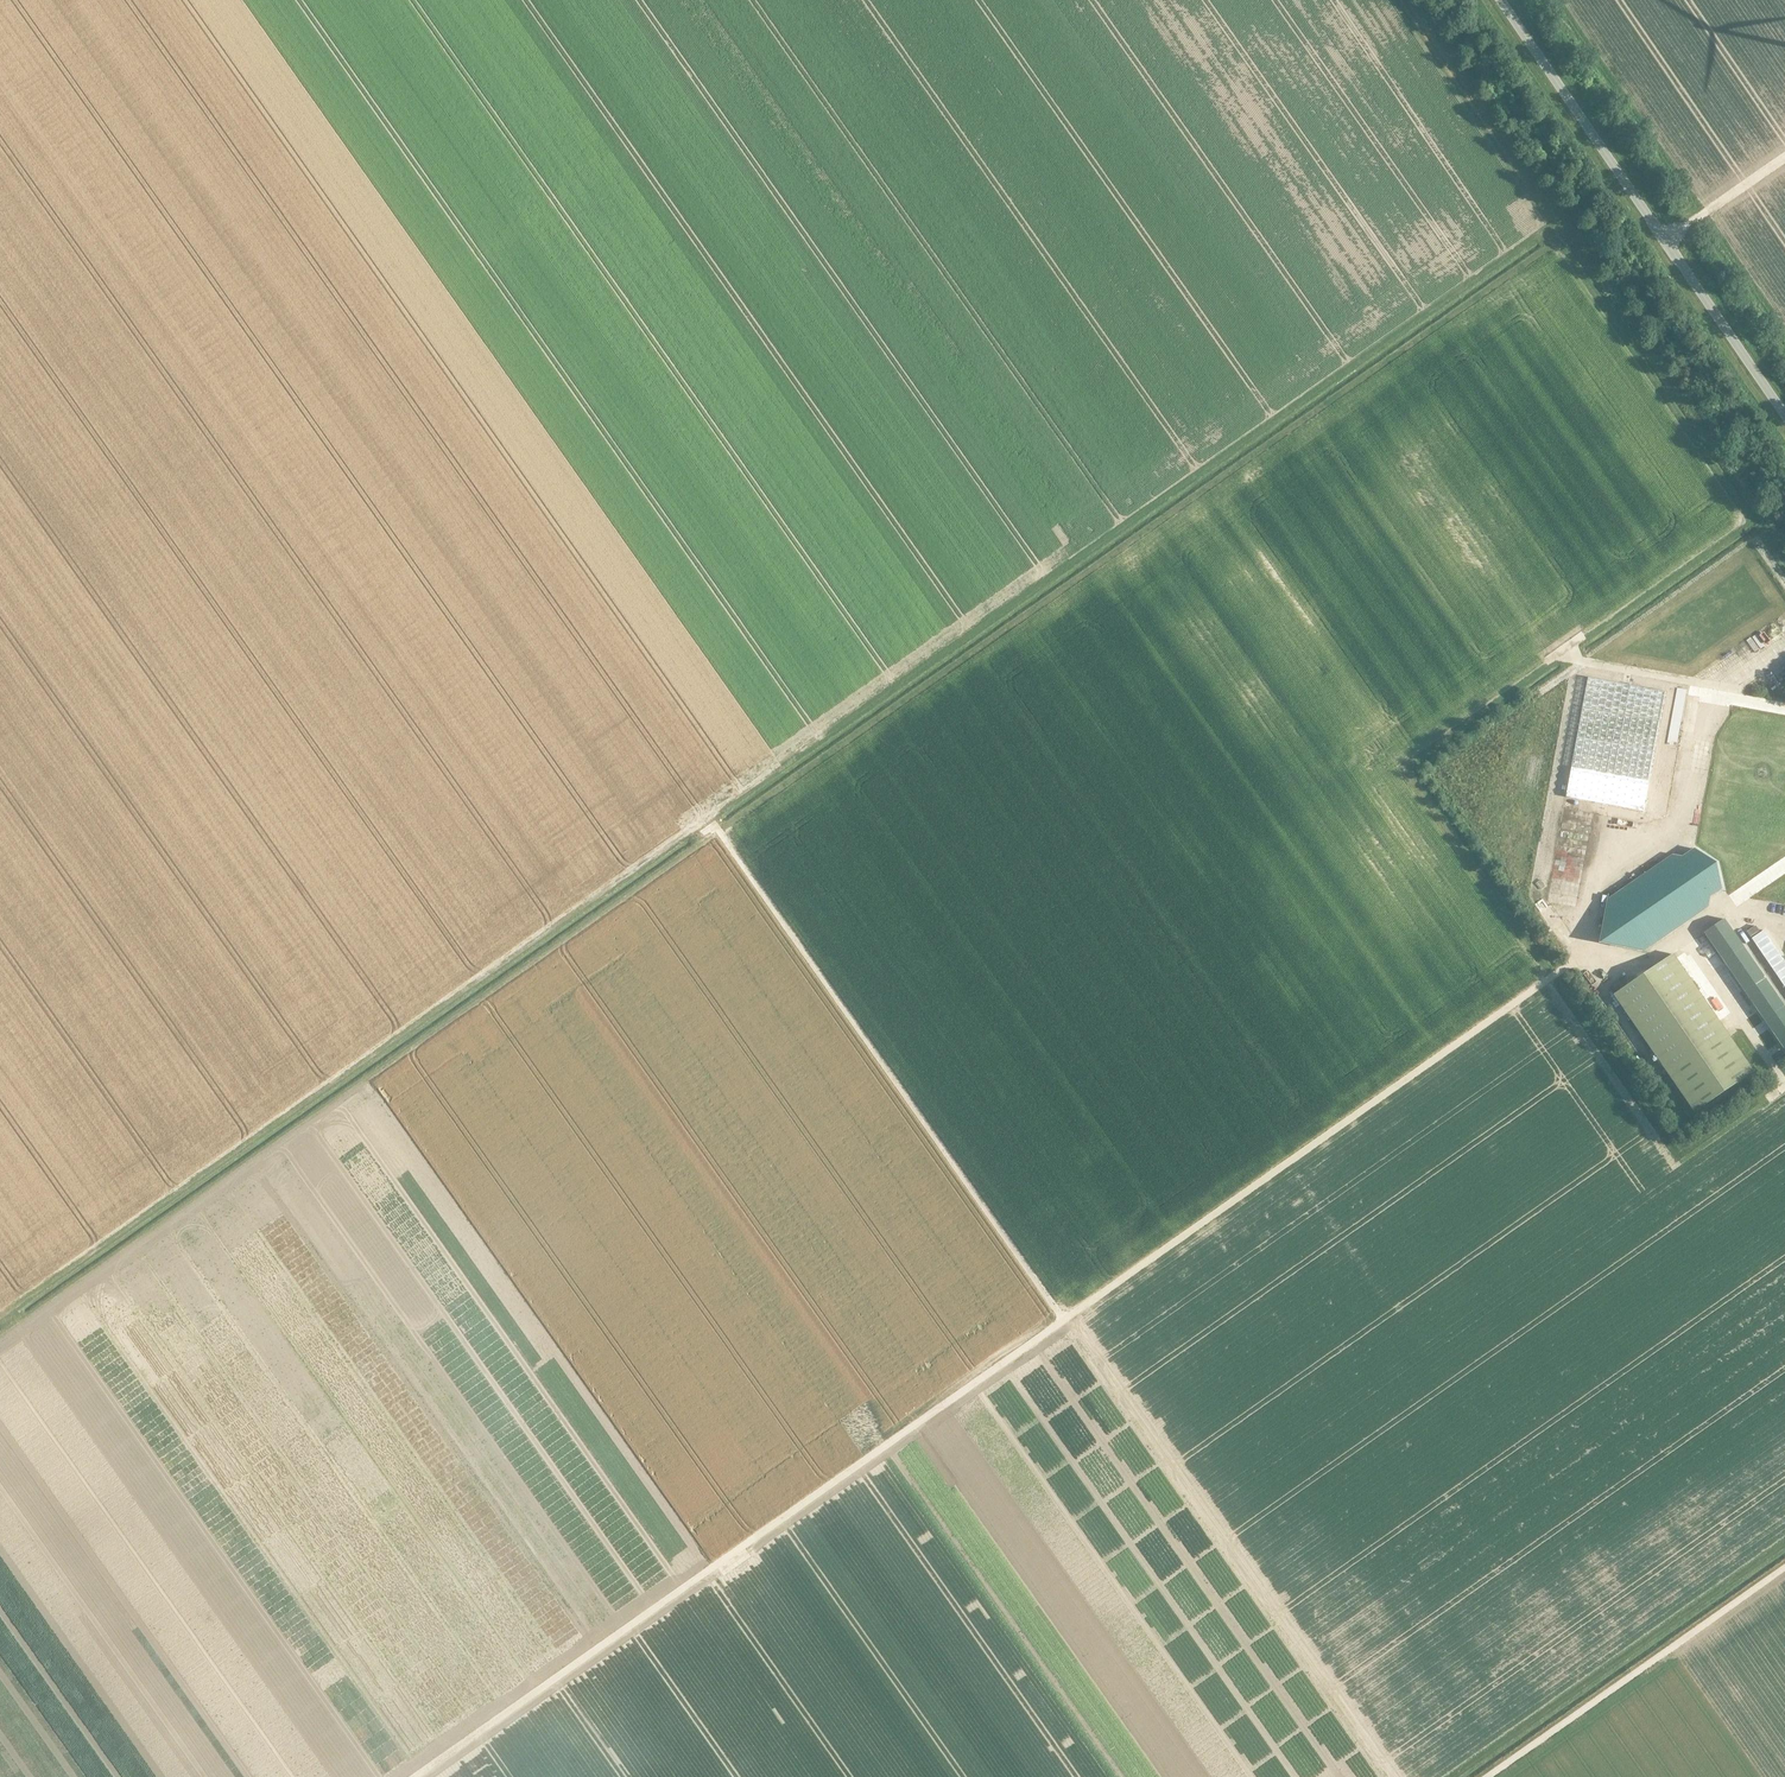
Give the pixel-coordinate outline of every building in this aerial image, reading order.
[(1588,677),(1566,797),(1643,812),(1665,692),(1588,677)] [(1677,745),(1687,689),(1677,687),(1667,743),(1677,745)] [(1734,709),(1730,729),(1717,726),(1694,849),(1682,858),(1684,861),(1678,864),(1672,855),(1612,897),(1610,901),(1607,900),(1602,930),(1605,930),(1614,942),(1613,946),(1643,952),(1643,948),(1647,949),(1708,907),(1700,895),(1705,891),(1709,897),(1721,889),(1784,901),(1784,838),(1769,834),(1769,832),(1765,825),(1762,825),(1782,718),(1734,709)] [(1683,811),(1684,817),(1694,815),(1692,809),(1683,811)] [(1645,854),(1633,862),(1638,868),(1650,861),(1645,854)] [(1549,899),(1537,906),(1562,944),(1573,937),(1549,899)] [(1704,932),(1784,1051),(1784,1006),(1724,917),(1704,932)] [(1747,931),(1751,937),(1759,931),(1756,926),(1747,931)] [(1751,937),(1784,986),(1784,961),(1763,929),(1759,931),(1751,937)] [(1614,995),(1695,1113),(1754,1072),(1673,955),(1614,995)]
